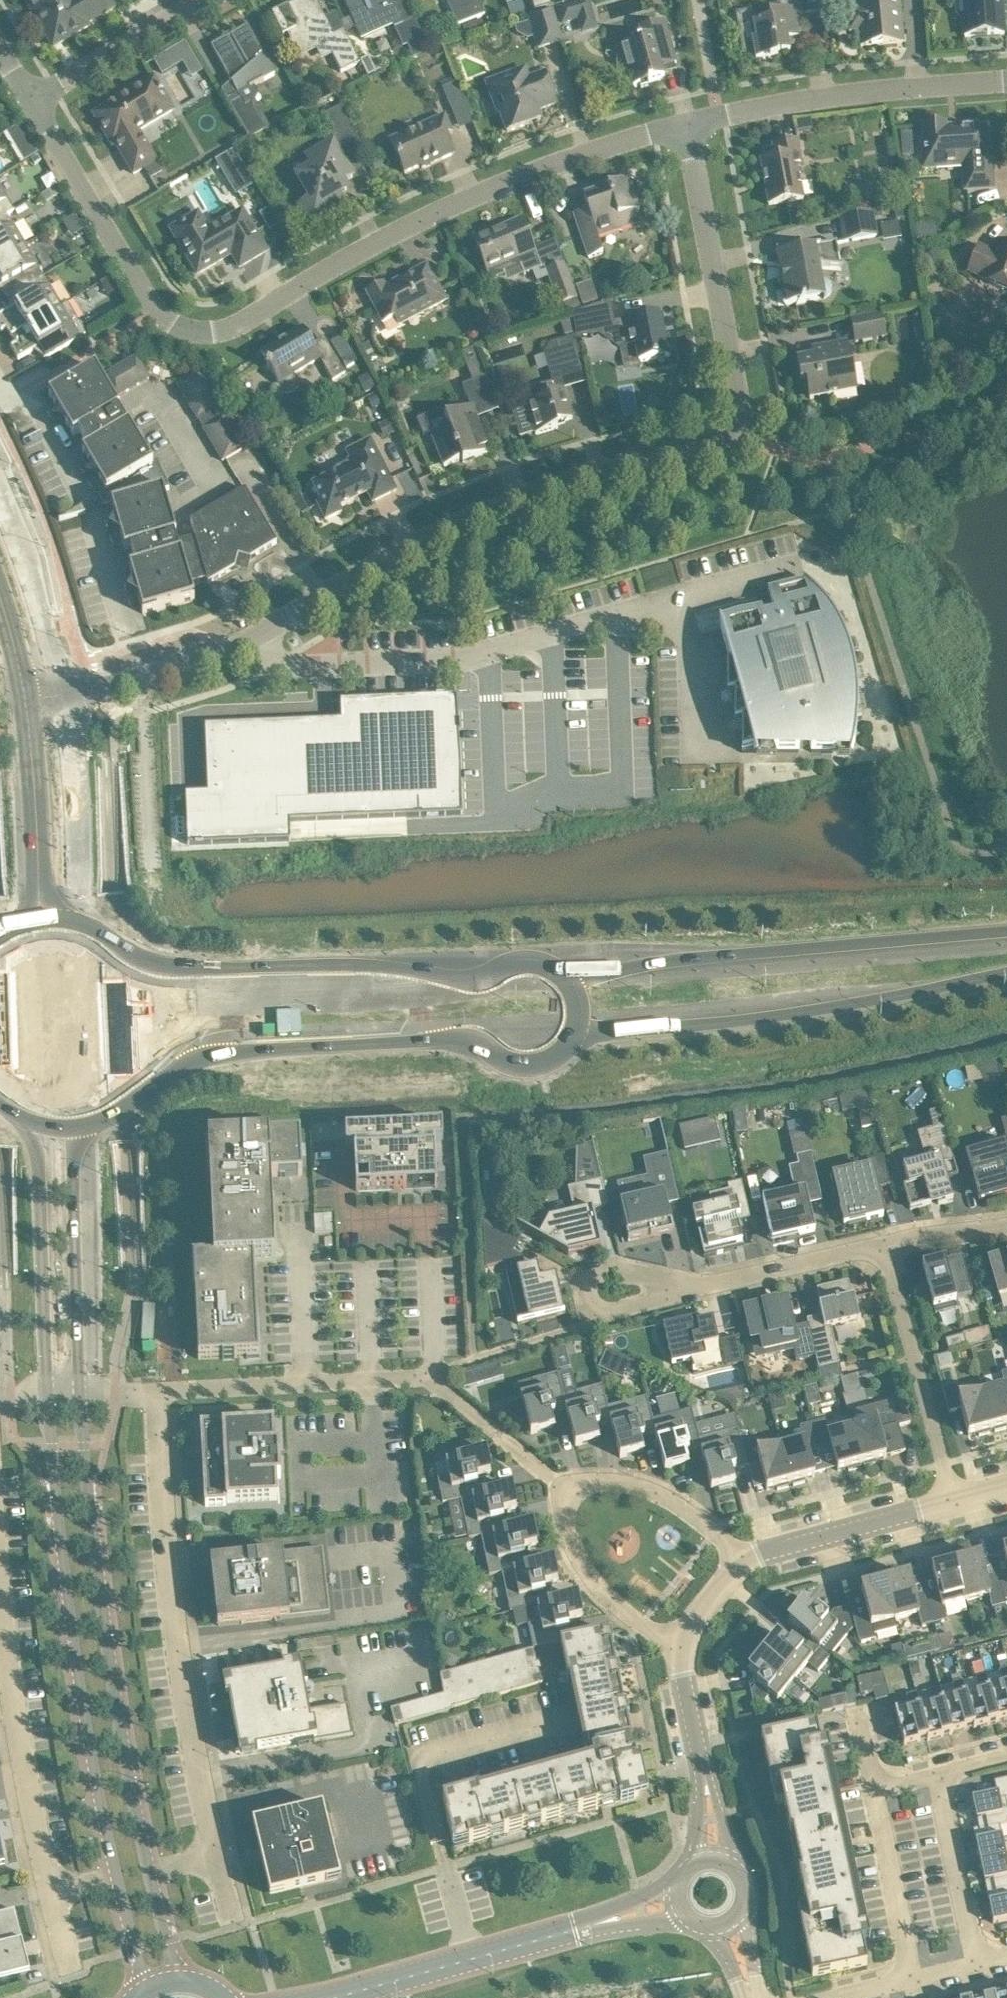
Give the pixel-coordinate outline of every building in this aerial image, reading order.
[(54,46),(88,25),(87,23),(117,5),(114,0),(27,0),(54,46)] [(325,40),(341,72),(362,62),(345,29),(334,35),(317,0),(298,0),(272,13),(274,17),(280,30),(283,36),(288,34),(291,41),(287,43),(292,52),(296,50),(298,54),(325,40)] [(350,15),(352,18),(341,22),(345,29),(346,31),(356,27),(356,28),(357,28),(361,38),(390,25),(393,24),(403,20),(397,6),(395,3),(394,0),(344,0),(350,15)] [(452,13),(453,12),(457,25),(485,15),(480,2),(480,0),(447,0),(452,13)] [(536,11),(553,5),(551,0),(532,0),(536,11)] [(557,5),(562,24),(577,19),(593,14),(589,0),(575,0),(557,5)] [(740,26),(743,41),(745,55),(755,53),(756,61),(778,57),(778,54),(791,51),(790,49),(790,46),(792,46),(795,38),(803,37),(799,17),(799,13),(824,9),(823,0),(781,0),(777,5),(778,12),(770,13),(771,21),(760,23),(740,26)] [(861,46),(903,42),(899,0),(856,0),(856,7),(848,8),(850,31),(860,30),(861,46)] [(970,17),(963,17),(964,21),(965,36),(1005,33),(1004,29),(1003,13),(1002,0),(969,0),(970,17)] [(537,49),(563,42),(554,9),(527,16),(537,49)] [(403,24),(400,25),(408,45),(414,59),(429,52),(415,19),(403,24)] [(633,42),(617,46),(621,63),(627,61),(628,68),(634,87),(665,79),(661,67),(676,63),(671,44),(665,19),(639,28),(640,34),(631,37),(633,42)] [(275,75),(248,25),(211,46),(238,95),(275,75)] [(528,77),(525,66),(484,81),(495,115),(501,113),(507,132),(541,120),(538,110),(557,103),(550,85),(545,71),(528,77)] [(94,114),(113,145),(116,143),(134,174),(151,164),(156,161),(138,131),(173,110),(155,79),(94,114)] [(457,82),(443,88),(450,106),(464,99),(457,82)] [(250,102),(245,105),(241,97),(229,104),(248,139),(265,130),(250,102)] [(341,105),(321,116),(333,139),(353,129),(341,105)] [(14,123),(8,112),(3,115),(0,124),(3,129),(14,123)] [(447,135),(453,132),(445,116),(390,140),(405,173),(421,166),(422,168),(455,153),(447,135)] [(988,127),(978,128),(978,124),(961,125),(961,133),(946,134),(946,124),(923,125),(924,143),(922,144),(923,169),(940,168),(939,162),(963,161),(965,190),(994,188),(992,162),(987,162),(986,148),(989,148),(988,127)] [(773,145),(775,159),(761,162),(769,205),(789,202),(804,199),(798,169),(803,168),(802,160),(798,141),(773,145)] [(33,143),(18,151),(25,162),(39,153),(33,143)] [(312,169),(298,177),(310,197),(300,203),(302,206),(312,223),(346,203),(343,198),(338,190),(340,184),(353,177),(341,157),(333,143),(306,158),(312,169)] [(235,149),(216,160),(226,176),(228,175),(235,186),(234,187),(238,193),(255,183),(235,149)] [(38,156),(32,159),(35,165),(41,161),(38,156)] [(635,212),(640,211),(629,180),(584,195),(589,209),(588,209),(589,213),(575,217),(581,235),(589,258),(603,253),(597,237),(608,234),(619,229),(638,223),(635,212)] [(14,210),(0,186),(0,218),(14,210)] [(44,202),(58,195),(54,188),(40,195),(44,202)] [(871,196),(857,199),(860,212),(874,209),(871,196)] [(25,245),(8,215),(15,211),(14,210),(0,218),(0,260),(25,245)] [(843,241),(877,235),(872,211),(838,217),(843,241)] [(232,253),(240,267),(266,251),(243,212),(209,232),(198,214),(172,230),(198,273),(232,253)] [(496,229),(474,239),(478,248),(482,257),(488,272),(491,280),(505,275),(522,268),(525,275),(532,271),(533,273),(537,282),(548,277),(545,271),(544,271),(542,268),(536,252),(534,248),(530,240),(523,222),(522,222),(510,227),(498,232),(496,229)] [(885,224),(884,236),(901,236),(901,225),(885,224)] [(836,242),(797,249),(778,253),(787,305),(826,298),(828,295),(830,291),(830,286),(828,282),(824,281),(822,280),(819,263),(840,265),(836,242)] [(968,272),(982,278),(981,279),(1006,290),(1006,245),(1006,244),(1001,255),(979,246),(968,272)] [(2,287),(8,297),(43,276),(25,245),(0,260),(0,288),(2,287)] [(936,251),(925,255),(929,265),(940,261),(936,251)] [(576,298),(563,263),(545,271),(548,277),(558,305),(564,302),(569,314),(580,310),(575,298),(576,298)] [(437,282),(427,265),(369,296),(384,323),(411,309),(411,310),(421,313),(446,300),(437,282)] [(2,331),(6,329),(11,337),(68,302),(61,306),(43,276),(8,297),(14,307),(0,315),(0,328),(2,331)] [(38,348),(45,359),(87,334),(68,302),(11,337),(15,344),(11,347),(19,360),(38,348)] [(580,310),(573,313),(577,332),(587,330),(600,328),(625,345),(628,362),(639,360),(639,362),(657,359),(662,362),(665,357),(671,356),(670,351),(673,346),(668,343),(667,338),(663,338),(659,314),(621,321),(614,322),(611,323),(608,321),(605,302),(580,310)] [(855,342),(886,337),(881,312),(850,318),(855,342)] [(572,319),(562,323),(566,335),(576,332),(572,319)] [(303,329),(261,354),(267,364),(268,365),(267,369),(270,370),(279,383),(280,386),(281,387),(285,388),(287,387),(292,386),(293,384),(294,382),(295,379),(294,374),(320,359),(321,358),(313,345),(303,329)] [(549,343),(543,354),(548,368),(553,382),(561,380),(557,365),(574,360),(582,358),(576,336),(568,338),(549,343)] [(801,382),(806,381),(809,398),(858,390),(849,343),(812,349),(813,357),(797,360),(801,382)] [(475,348),(461,353),(470,376),(484,371),(475,348)] [(116,519),(127,525),(121,536),(125,550),(131,548),(136,566),(130,568),(134,582),(145,588),(139,599),(143,614),(195,599),(191,584),(207,579),(209,583),(235,568),(238,555),(251,559),(277,543),(267,526),(246,489),(193,523),(196,536),(176,541),(175,536),(179,534),(166,489),(129,424),(123,428),(114,412),(120,408),(114,399),(149,378),(136,357),(101,377),(96,368),(49,395),(57,408),(69,411),(66,423),(73,436),(79,433),(89,448),(83,452),(90,465),(103,468),(99,480),(107,493),(113,489),(118,503),(112,505),(116,519)] [(336,359),(324,366),(333,379),(345,372),(336,359)] [(200,373),(178,386),(188,403),(222,461),(244,448),(200,373)] [(478,379),(462,385),(467,396),(483,390),(478,379)] [(526,398),(526,399),(526,400),(526,402),(526,403),(527,404),(527,405),(530,415),(536,434),(558,428),(557,423),(573,418),(567,399),(564,388),(561,380),(553,382),(538,386),(532,388),(531,389),(530,390),(529,391),(528,392),(528,393),(527,394),(527,395),(526,396),(526,397),(526,398)] [(375,396),(369,400),(374,409),(380,405),(375,396)] [(472,406),(445,417),(449,426),(431,433),(444,467),(462,459),(463,462),(490,452),(472,406)] [(351,465),(343,469),(313,484),(321,501),(317,503),(326,520),(342,511),(340,507),(368,493),(373,503),(396,491),(387,473),(371,439),(346,451),(351,465)] [(80,515),(86,513),(83,506),(77,509),(60,520),(80,515)] [(721,628),(730,662),(727,662),(727,695),(735,693),(735,723),(742,721),(742,749),(742,752),(799,752),(799,749),(810,746),(811,752),(853,752),(856,735),(857,720),(862,719),(861,716),(858,717),(858,704),(857,690),(861,689),(860,687),(857,687),(855,674),(852,662),(856,661),(855,658),(851,659),(850,655),(848,647),(844,638),(842,634),(840,629),(837,623),(835,618),(831,612),(828,608),(824,602),(822,598),(819,594),(814,588),(808,581),(806,582),(807,582),(769,592),(775,617),(764,620),(763,617),(721,628)] [(193,806),(171,807),(172,846),(274,842),(273,822),(446,815),(445,790),(430,790),(427,719),(401,720),(400,698),(324,701),(325,720),(190,726),(193,806)] [(997,1061),(985,1063),(988,1079),(1000,1077),(997,1061)] [(843,1112),(858,1109),(862,1129),(877,1126),(868,1089),(839,1096),(843,1112)] [(926,1130),(931,1146),(922,1149),(925,1160),(903,1166),(908,1185),(904,1186),(910,1209),(931,1203),(931,1201),(937,1200),(938,1205),(953,1201),(947,1179),(958,1176),(939,1110),(929,1113),(933,1128),(926,1130)] [(437,1186),(435,1144),(443,1143),(442,1127),(346,1132),(346,1148),(354,1148),(357,1191),(401,1189),(404,1188),(407,1187),(435,1186),(435,1187),(437,1186)] [(223,1360),(235,1359),(235,1357),(247,1357),(247,1359),(261,1358),(259,1312),(257,1312),(254,1258),(275,1257),(272,1195),(273,1195),(273,1189),(271,1189),(271,1177),(303,1175),(301,1134),(230,1137),(230,1135),(206,1137),(208,1171),(209,1171),(210,1179),(214,1258),(194,1259),(199,1359),(223,1358),(223,1360)] [(965,1154),(971,1174),(974,1174),(976,1182),(973,1182),(978,1201),(992,1197),(992,1196),(1006,1192),(1006,1173),(1005,1173),(1003,1165),(1006,1164),(1006,1142),(965,1154)] [(798,1165),(789,1167),(795,1192),(763,1199),(772,1241),(815,1231),(804,1184),(818,1181),(811,1153),(796,1156),(798,1165)] [(876,1188),(891,1185),(884,1156),(868,1159),(871,1169),(847,1175),(848,1178),(832,1182),(832,1181),(830,1181),(836,1205),(837,1205),(837,1203),(840,1202),(845,1223),(844,1223),(844,1225),(848,1224),(849,1227),(867,1223),(866,1220),(884,1216),(883,1214),(882,1215),(876,1188)] [(620,1202),(623,1216),(617,1217),(623,1242),(650,1236),(651,1238),(674,1233),(667,1205),(679,1202),(669,1158),(653,1161),(656,1175),(671,1171),(674,1185),(657,1189),(658,1193),(620,1202)] [(602,1180),(568,1188),(574,1213),(549,1219),(539,1237),(518,1225),(517,1227),(569,1255),(602,1248),(597,1229),(613,1226),(602,1180)] [(712,1206),(699,1209),(693,1210),(697,1226),(703,1224),(704,1232),(698,1233),(704,1257),(725,1252),(744,1248),(743,1247),(725,1251),(724,1246),(742,1242),(738,1221),(750,1218),(742,1181),(728,1185),(729,1190),(709,1195),(712,1206)] [(483,1221),(485,1265),(486,1268),(504,1264),(510,1288),(518,1324),(565,1314),(558,1284),(553,1285),(551,1277),(541,1279),(537,1265),(526,1268),(523,1257),(514,1252),(519,1241),(484,1221),(483,1221)] [(990,1260),(1000,1296),(1006,1294),(1006,1255),(990,1260)] [(936,1314),(958,1308),(956,1300),(972,1296),(962,1259),(938,1265),(937,1262),(923,1266),(936,1314)] [(807,1319),(808,1324),(816,1356),(822,1382),(843,1377),(831,1327),(860,1320),(854,1298),(853,1298),(849,1281),(817,1288),(821,1305),(819,1306),(822,1316),(807,1319)] [(786,1301),(777,1303),(776,1298),(744,1305),(752,1340),(761,1338),(764,1352),(792,1345),(794,1351),(796,1361),(816,1356),(808,1324),(793,1328),(786,1301)] [(673,1364),(691,1361),(694,1374),(743,1363),(737,1337),(719,1342),(713,1318),(698,1322),(697,1318),(664,1326),(673,1364)] [(964,1335),(946,1340),(949,1351),(966,1346),(964,1335)] [(565,1346),(553,1350),(555,1358),(567,1354),(565,1346)] [(631,1361),(625,1374),(633,1378),(639,1364),(631,1361)] [(484,1382),(481,1370),(461,1376),(465,1387),(484,1382)] [(1002,1373),(1005,1386),(982,1392),(992,1430),(994,1429),(995,1432),(1006,1429),(1006,1371),(1002,1373)] [(521,1395),(523,1403),(508,1407),(510,1415),(520,1424),(528,1422),(531,1434),(554,1428),(551,1415),(555,1414),(567,1411),(563,1396),(564,1396),(558,1373),(533,1380),(536,1391),(521,1395)] [(599,1440),(595,1427),(599,1426),(600,1426),(611,1423),(612,1423),(608,1407),(602,1385),(564,1396),(563,1396),(567,1411),(576,1446),(599,1440)] [(978,1433),(979,1436),(992,1433),(991,1430),(992,1430),(982,1392),(959,1398),(956,1385),(944,1388),(943,1388),(949,1413),(961,1409),(969,1436),(978,1433)] [(749,1386),(739,1388),(742,1400),(751,1398),(749,1386)] [(643,1451),(640,1438),(644,1437),(644,1438),(656,1435),(652,1420),(653,1420),(647,1397),(608,1407),(612,1423),(611,1423),(620,1458),(643,1451)] [(688,1464),(685,1451),(689,1450),(689,1451),(701,1448),(701,1447),(699,1439),(692,1410),(653,1420),(652,1420),(656,1435),(665,1470),(688,1464)] [(899,1426),(911,1423),(908,1412),(852,1427),(862,1464),(863,1464),(864,1467),(877,1463),(877,1460),(886,1458),(886,1457),(906,1451),(899,1426)] [(852,1427),(829,1433),(825,1420),(813,1423),(819,1447),(831,1444),(838,1471),(847,1468),(848,1471),(861,1467),(861,1465),(862,1464),(852,1427)] [(813,1423),(800,1426),(804,1440),(781,1446),(791,1483),(792,1483),(793,1486),(806,1482),(806,1480),(815,1477),(808,1450),(819,1447),(813,1423)] [(204,1478),(204,1481),(206,1506),(226,1505),(226,1502),(227,1502),(278,1500),(276,1478),(281,1478),(279,1446),(275,1446),(273,1424),(223,1427),(223,1428),(222,1428),(222,1425),(201,1426),(203,1450),(202,1450),(203,1453),(208,1453),(210,1478),(204,1478)] [(735,1483),(731,1470),(735,1469),(735,1470),(748,1466),(742,1442),(738,1429),(699,1439),(701,1447),(701,1448),(712,1489),(735,1483)] [(781,1446),(758,1452),(754,1439),(742,1442),(748,1466),(760,1463),(767,1490),(776,1487),(777,1490),(790,1486),(789,1484),(791,1483),(781,1446)] [(479,1448),(471,1441),(453,1445),(456,1459),(446,1461),(449,1476),(438,1479),(443,1504),(461,1500),(461,1499),(481,1495),(481,1494),(478,1482),(478,1483),(477,1479),(490,1476),(485,1453),(481,1454),(479,1448)] [(481,1495),(461,1499),(461,1500),(469,1539),(481,1537),(481,1536),(507,1530),(505,1518),(504,1518),(503,1514),(516,1511),(511,1488),(481,1494),(481,1495)] [(481,1536),(481,1537),(490,1576),(502,1573),(502,1572),(528,1567),(527,1566),(525,1555),(524,1555),(523,1551),(537,1548),(532,1524),(507,1530),(481,1536)] [(211,1561),(218,1626),(329,1613),(322,1549),(211,1561)] [(958,1563),(956,1563),(966,1599),(990,1593),(994,1606),(1005,1603),(999,1581),(987,1584),(980,1557),(971,1559),(970,1557),(957,1560),(958,1563)] [(528,1567),(502,1572),(502,1573),(510,1612),(537,1606),(549,1603),(548,1603),(546,1591),(545,1591),(544,1587),(557,1584),(552,1561),(527,1566),(528,1567)] [(933,1573),(922,1576),(928,1600),(934,1622),(948,1619),(944,1605),(966,1599),(956,1563),(955,1563),(954,1561),(941,1564),(942,1567),(932,1570),(933,1573)] [(887,1582),(885,1582),(895,1618),(919,1612),(923,1625),(934,1622),(928,1600),(922,1576),(910,1579),(909,1576),(900,1578),(899,1575),(886,1579),(887,1582)] [(999,1581),(1005,1603),(1006,1603),(1006,1578),(999,1581)] [(863,1594),(848,1598),(854,1619),(859,1639),(862,1643),(875,1639),(874,1634),(898,1628),(895,1618),(885,1582),(884,1582),(883,1580),(870,1583),(871,1586),(861,1588),(863,1594)] [(537,1606),(540,1620),(529,1623),(534,1648),(561,1643),(561,1642),(572,1640),(570,1627),(569,1627),(568,1623),(581,1620),(576,1597),(548,1603),(549,1603),(537,1606)] [(803,1605),(789,1623),(799,1632),(811,1641),(811,1640),(820,1648),(830,1657),(831,1657),(853,1629),(847,1607),(834,1611),(828,1618),(817,1609),(814,1613),(803,1605)] [(603,1635),(608,1634),(608,1632),(572,1640),(561,1642),(561,1643),(568,1677),(576,1675),(594,1757),(597,1756),(598,1762),(479,1796),(477,1788),(442,1798),(448,1819),(447,1819),(453,1841),(468,1837),(469,1843),(491,1837),(489,1831),(502,1827),(504,1833),(528,1827),(526,1821),(539,1817),(541,1823),(565,1816),(563,1811),(576,1807),(578,1813),(602,1806),(600,1800),(613,1796),(615,1802),(638,1796),(636,1788),(634,1781),(639,1779),(634,1755),(633,1756),(630,1743),(631,1742),(626,1718),(620,1719),(617,1706),(623,1705),(618,1681),(612,1682),(609,1668),(615,1667),(611,1645),(605,1646),(603,1635)] [(779,1636),(764,1654),(796,1679),(808,1664),(818,1672),(830,1657),(820,1648),(811,1640),(811,1641),(799,1632),(793,1640),(789,1644),(779,1636)] [(937,1635),(927,1638),(931,1653),(937,1651),(941,1650),(937,1635)] [(538,1663),(534,1648),(439,1673),(444,1692),(391,1706),(394,1721),(396,1721),(395,1720),(452,1705),(452,1706),(543,1683),(539,1669),(537,1669),(535,1663),(538,1663)] [(764,1654),(750,1672),(760,1680),(758,1684),(751,1693),(753,1706),(764,1704),(771,1695),(778,1700),(796,1679),(764,1654)] [(348,1705),(309,1712),(301,1668),(227,1680),(234,1719),(232,1720),(232,1721),(231,1722),(230,1723),(230,1724),(230,1725),(231,1726),(231,1727),(232,1728),(233,1729),(234,1729),(236,1729),(240,1755),(354,1735),(348,1705)] [(1002,1682),(989,1686),(998,1720),(1006,1718),(1006,1669),(999,1671),(1002,1682)] [(882,1672),(857,1678),(860,1694),(873,1691),(875,1700),(876,1700),(888,1697),(882,1672)] [(979,1690),(966,1693),(966,1692),(975,1728),(990,1724),(990,1722),(993,1721),(994,1722),(995,1721),(996,1722),(999,1722),(998,1720),(989,1686),(986,1676),(976,1678),(979,1690)] [(953,1683),(956,1695),(943,1698),(952,1733),(967,1729),(966,1727),(970,1726),(970,1727),(972,1726),(972,1727),(973,1727),(974,1728),(975,1728),(966,1692),(963,1681),(953,1683)] [(933,1702),(920,1706),(920,1704),(919,1704),(929,1740),(944,1736),(943,1734),(947,1733),(947,1734),(949,1734),(949,1735),(952,1734),(952,1733),(943,1698),(940,1688),(930,1691),(933,1702)] [(925,1739),(926,1740),(927,1739),(928,1741),(929,1740),(919,1704),(916,1693),(906,1695),(909,1707),(895,1711),(904,1746),(920,1741),(920,1739),(923,1738),(924,1739),(925,1739)] [(831,1697),(819,1699),(821,1711),(834,1709),(831,1697)] [(807,1947),(814,1976),(868,1964),(854,1897),(852,1897),(845,1865),(846,1865),(838,1825),(836,1825),(829,1794),(831,1793),(817,1725),(762,1737),(768,1766),(772,1765),(775,1778),(771,1779),(777,1805),(787,1803),(809,1906),(799,1908),(805,1935),(809,1934),(811,1946),(807,1947)] [(995,1782),(997,1794),(972,1799),(979,1829),(979,1830),(1000,1825),(1000,1826),(1006,1825),(1006,1805),(1006,1799),(1006,1798),(1006,1779),(995,1782)] [(338,1878),(332,1851),(322,1809),(256,1825),(272,1893),(338,1878)] [(979,1830),(979,1829),(974,1830),(980,1862),(1006,1856),(1006,1839),(1003,1840),(1000,1826),(1000,1825),(979,1830)] [(980,1862),(987,1892),(1006,1888),(1006,1856),(980,1862)] [(987,1892),(993,1923),(1006,1920),(1006,1888),(987,1892)] [(15,1910),(0,1914),(0,1980),(30,1972),(29,1966),(15,1910)] [(918,1940),(921,1965),(935,1964),(931,1938),(918,1940)]
